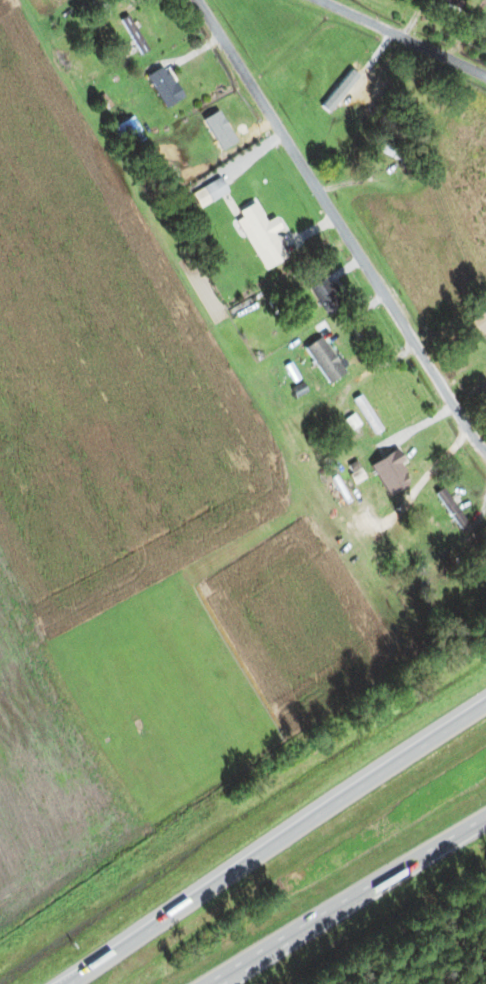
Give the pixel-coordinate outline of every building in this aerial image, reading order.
[(120,20),(142,53),(149,49),(127,15),(120,20)] [(145,77),(168,107),(185,95),(162,65),(145,77)] [(354,107),(375,89),(360,72),(339,89),(354,107)] [(218,112),(209,117),(226,148),(235,143),(218,112)] [(381,151),(402,161),(406,155),(384,144),(381,151)] [(211,201),(230,191),(220,175),(202,185),(211,201)] [(256,256),(265,251),(272,265),(287,258),(274,232),(282,228),(276,217),(266,222),(256,202),(239,210),(243,218),(239,220),(256,256)] [(343,306),(328,277),(311,286),(326,314),(343,306)] [(472,323),(485,339),(485,311),(472,323)] [(330,384),(346,373),(321,337),(305,348),(330,384)] [(351,406),(363,424),(354,430),(362,444),(388,428),(371,402),(373,401),(370,394),(351,406)] [(413,484),(394,448),(386,452),(405,488),(413,484)] [(436,493),(461,529),(469,524),(444,488),(436,493)]
